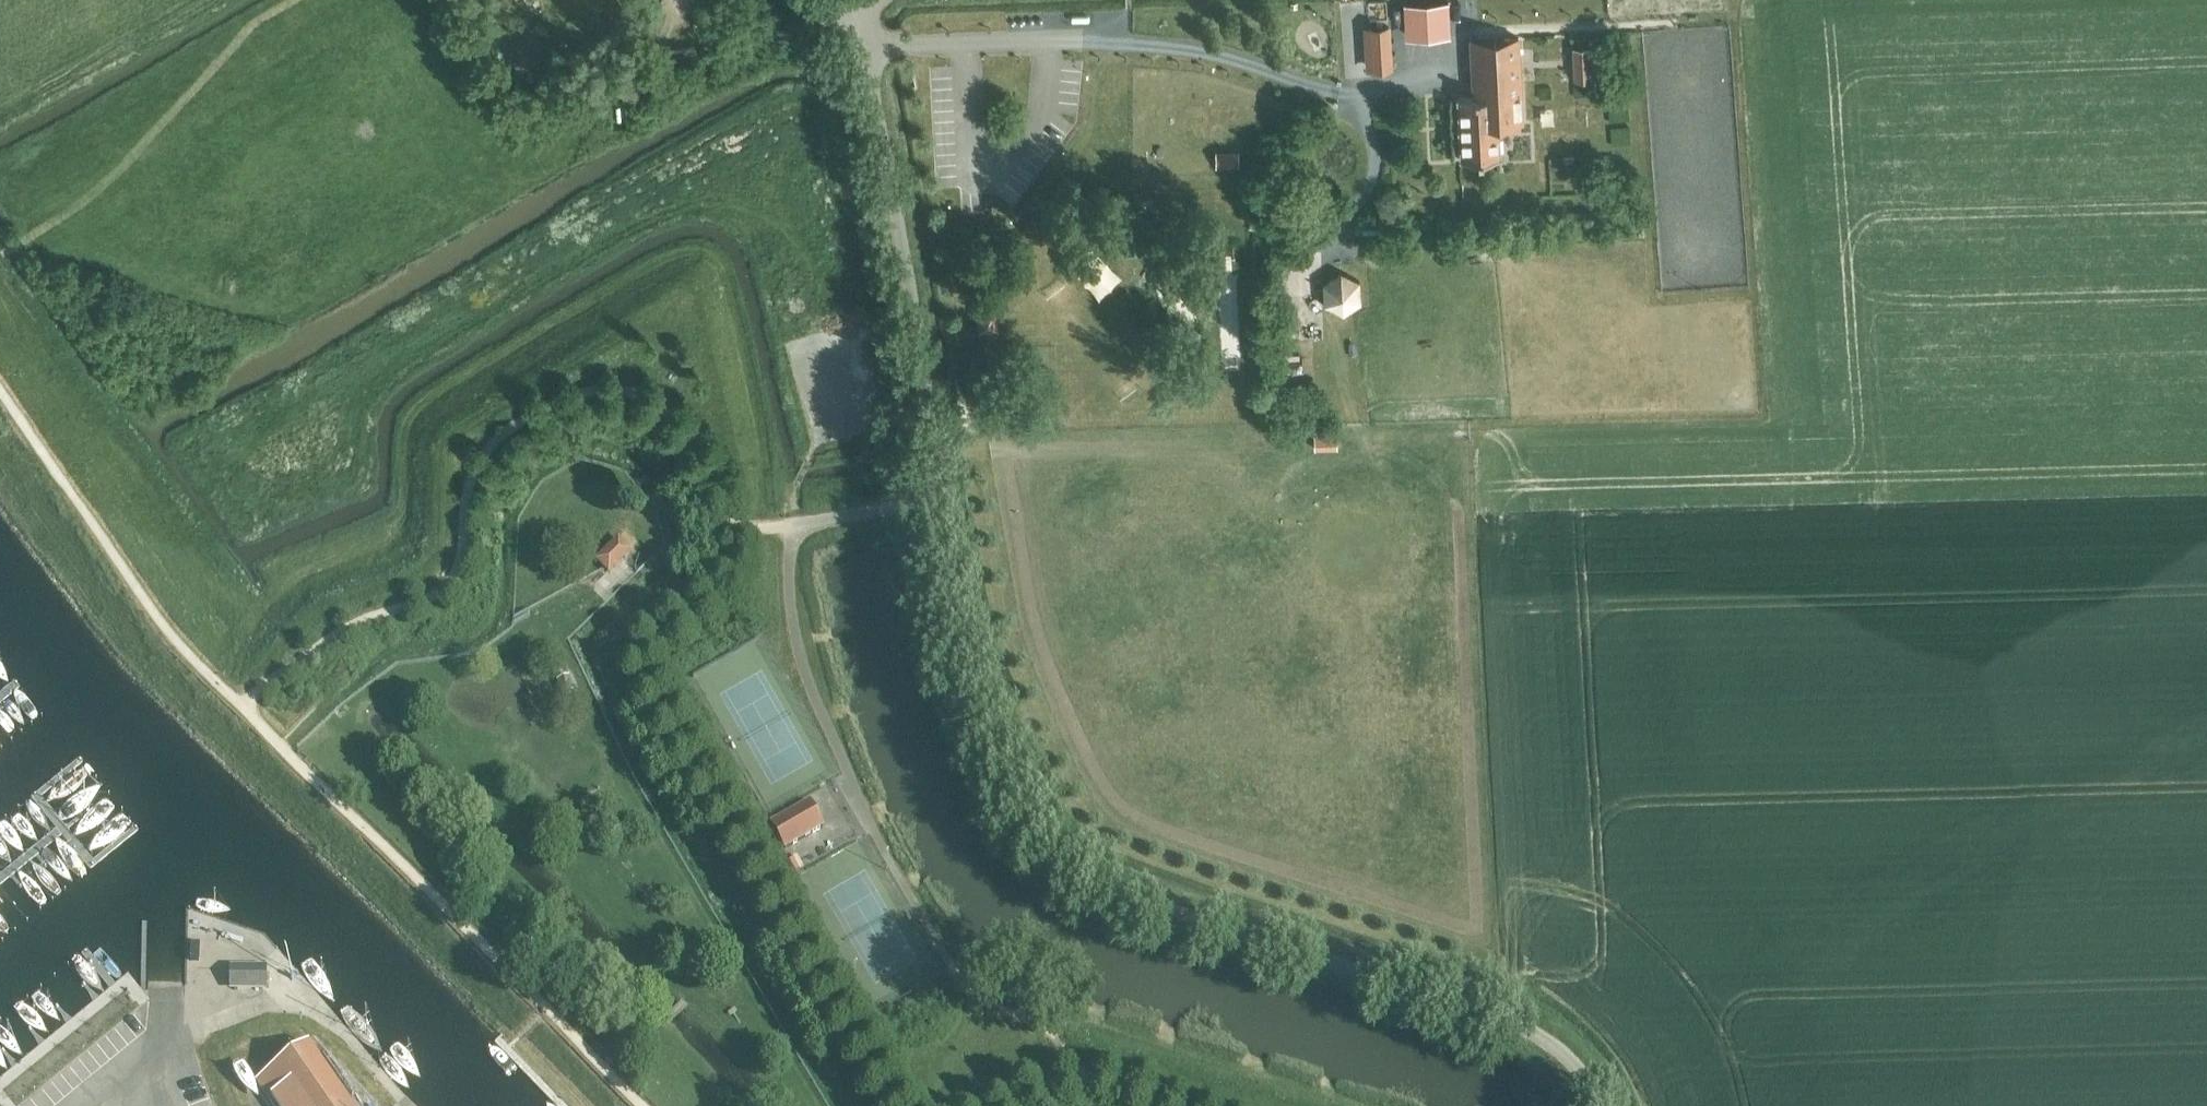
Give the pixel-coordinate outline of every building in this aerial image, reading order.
[(1414,18),(1459,17),(1459,0),(1414,0),(1414,18)] [(1369,27),(1372,67),(1391,66),(1388,25),(1369,27)] [(1497,121),(1522,120),(1518,36),(1470,38),(1473,95),(1456,96),(1456,98),(1458,97),(1459,122),(1458,122),(1459,132),(1461,157),(1459,157),(1459,158),(1500,156),(1500,155),(1499,155),(1497,121)] [(1324,276),(1324,310),(1343,319),(1366,304),(1365,277),(1341,264),(1324,276)] [(975,311),(978,332),(999,329),(996,309),(975,311)] [(593,559),(608,575),(633,552),(618,536),(593,559)] [(770,823),(785,849),(824,827),(809,801),(770,823)] [(265,970),(234,970),(234,988),(265,989),(265,970)] [(274,1105),(351,1105),(310,1047),(258,1083),(274,1105)]
